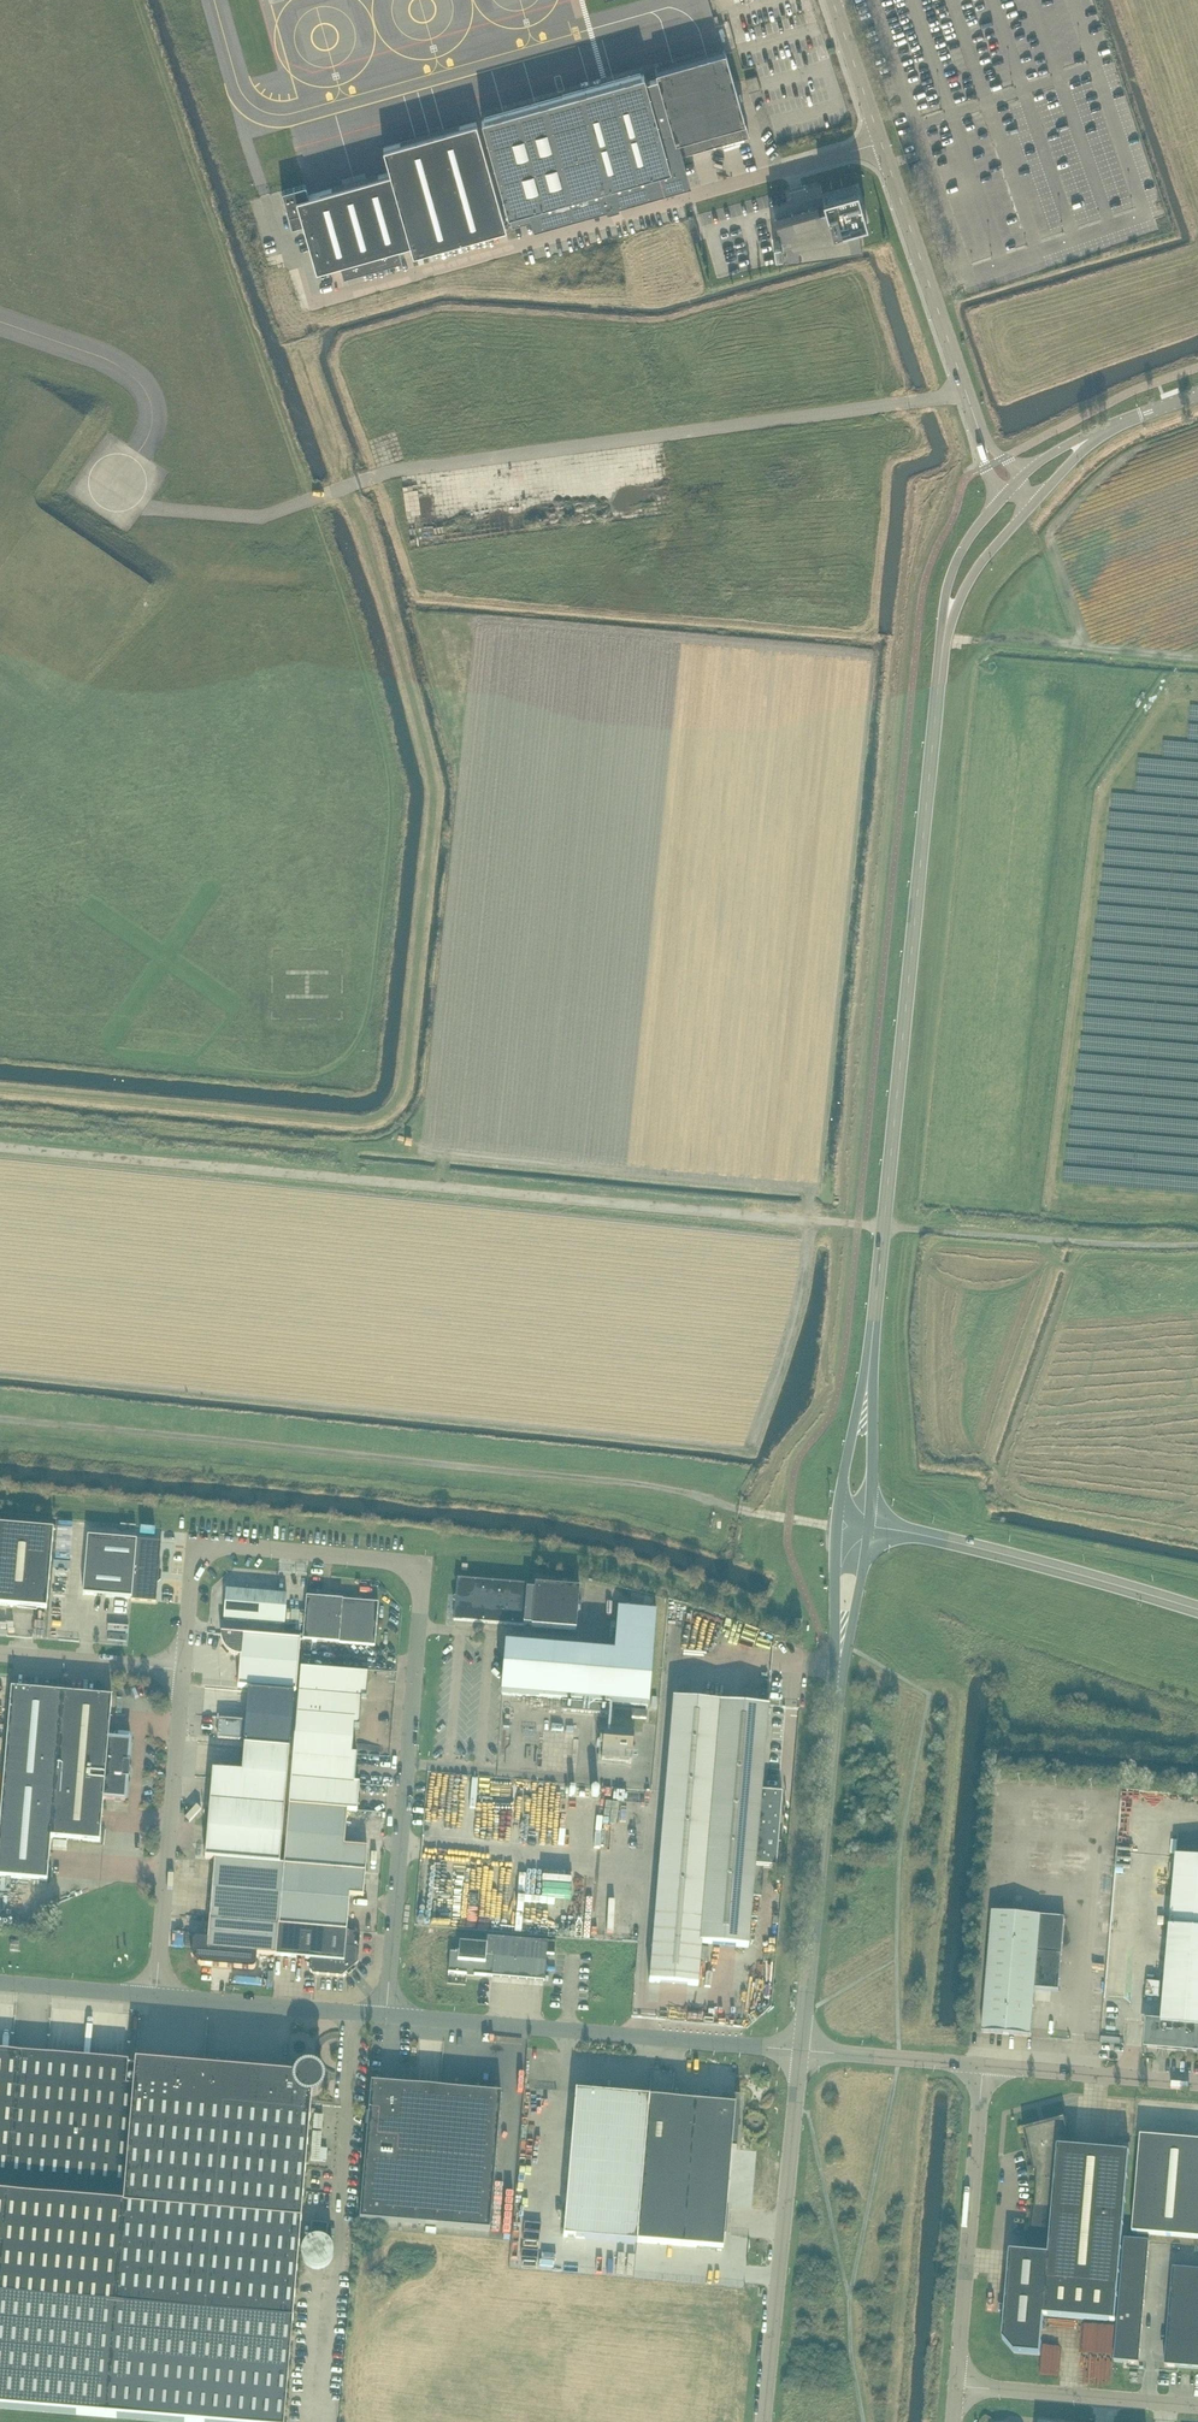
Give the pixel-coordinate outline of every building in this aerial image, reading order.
[(749,134),(726,51),(725,48),(655,67),(656,70),(675,136),(677,146),(680,153),(712,144),(711,142),(716,141),(717,143),(749,134)] [(677,146),(675,136),(656,70),(645,74),(644,72),(641,73),(641,71),(484,115),(485,117),(482,118),(512,224),(604,198),(674,179),(666,149),(677,146)] [(506,226),(481,136),(476,121),(384,147),(390,171),(309,194),(306,183),(284,189),(282,189),(289,213),(300,210),(316,268),(340,262),(343,271),(401,255),(398,245),(410,242),(413,252),(506,226)] [(661,193),(672,190),(670,184),(659,187),(661,193)] [(783,255),(862,243),(860,229),(859,229),(859,227),(859,225),(858,223),(867,220),(857,185),(822,195),(825,204),(809,209),(811,216),(810,217),(811,221),(780,229),(779,225),(777,226),(778,232),(779,232),(781,237),(780,237),(773,238),(775,250),(782,249),(783,255)] [(619,205),(618,200),(616,195),(604,198),(607,208),(619,205)] [(63,1545),(77,1546),(78,1520),(64,1519),(63,1545)] [(54,1532),(0,1527),(0,1607),(47,1611),(54,1532)] [(159,1572),(162,1543),(136,1541),(136,1542),(88,1538),(83,1596),(131,1600),(131,1601),(157,1603),(158,1585),(158,1582),(160,1581),(160,1573),(159,1572)] [(535,1591),(528,1590),(528,1585),(457,1579),(456,1597),(455,1597),(455,1598),(454,1598),(453,1599),(453,1601),(453,1602),(454,1603),(455,1603),(454,1621),(524,1627),(525,1626),(532,1626),(532,1628),(576,1631),(580,1590),(535,1586),(535,1591)] [(285,1625),(287,1596),(227,1591),(224,1620),(285,1625)] [(379,1604),(320,1599),(307,1598),(303,1641),(375,1647),(379,1604)] [(657,1611),(644,1610),(618,1608),(617,1628),(614,1655),(506,1646),(502,1696),(563,1701),(611,1705),(648,1709),(654,1636),(657,1611)] [(301,1669),(303,1642),(221,1635),(222,1640),(223,1646),(226,1650),(230,1654),(235,1656),(241,1658),(238,1688),(299,1693),(301,1669)] [(369,1675),(301,1669),(299,1693),(362,1699),(367,1699),(369,1675)] [(127,1779),(129,1778),(131,1775),(131,1773),(131,1770),(130,1768),(128,1766),(130,1744),(109,1742),(112,1699),(64,1695),(12,1690),(0,1830),(0,1878),(48,1882),(51,1839),(100,1843),(104,1800),(125,1802),(127,1779)] [(290,1751),(294,1695),(250,1692),(249,1692),(249,1693),(248,1696),(248,1697),(254,1697),(254,1702),(248,1702),(247,1708),(253,1709),(253,1714),(247,1713),(247,1714),(246,1722),(219,1720),(218,1739),(245,1742),(245,1743),(246,1743),(246,1747),(290,1751)] [(362,1699),(299,1693),(294,1751),(352,1756),(352,1755),(355,1728),(359,1728),(362,1699)] [(776,1869),(778,1843),(782,1795),(761,1793),(769,1708),(720,1704),(673,1700),(653,1942),(649,1983),(698,1987),(702,1945),(748,1949),(749,1942),(753,1898),(762,1898),(764,1868),(776,1869)] [(610,1716),(611,1707),(611,1705),(563,1701),(562,1712),(610,1716)] [(631,1765),(634,1735),(604,1733),(602,1763),(631,1765)] [(280,1866),(290,1751),(244,1747),(242,1775),(213,1772),(205,1860),(215,1861),(284,1867),(284,1866),(280,1866)] [(352,1755),(352,1756),(294,1751),(289,1807),(348,1811),(348,1812),(357,1812),(360,1785),(355,1784),(357,1756),(352,1755)] [(348,1812),(348,1811),(289,1807),(284,1866),(284,1867),(366,1873),(368,1849),(345,1847),(348,1812)] [(1123,1838),(1123,1847),(1137,1847),(1137,1839),(1123,1838)] [(1177,1858),(1162,2026),(1150,2025),(1148,2048),(1197,2052),(1197,2047),(1197,1859),(1177,1858)] [(279,1927),(284,1867),(215,1861),(210,1921),(279,1927)] [(364,1898),(366,1873),(284,1867),(279,1927),(298,1928),(299,1928),(347,1932),(350,1897),(364,1898)] [(991,1942),(983,2034),(1031,2038),(1038,1954),(1062,1956),(1064,1942),(1065,1919),(993,1913),(991,1942)] [(276,1957),(279,1927),(210,1921),(208,1940),(198,1939),(197,1939),(196,1940),(195,1940),(194,1941),(194,1942),(193,1943),(193,1944),(192,1955),(193,1957),(192,1957),(193,1958),(193,1957),(200,1964),(199,1965),(200,1965),(201,1966),(252,1970),(253,1970),(254,1970),(255,1969),(256,1968),(256,1967),(256,1966),(257,1955),(276,1957)] [(298,1928),(279,1927),(276,1957),(297,1959),(299,1928),(298,1928)] [(346,1947),(347,1932),(299,1928),(297,1959),(311,1960),(310,1970),(313,1975),(342,1977),(347,1973),(347,1970),(351,1968),(353,1968),(358,1964),(359,1952),(356,1948),(346,1947)] [(513,1958),(510,1986),(624,1995),(627,1947),(514,1938),(513,1958)] [(19,1952),(19,1943),(11,1943),(11,1952),(19,1952)] [(1152,1986),(1164,1986),(1165,1965),(1153,1964),(1152,1986)] [(115,2307),(135,2066),(128,2066),(128,2063),(0,2052),(0,2298),(115,2307)] [(135,2066),(115,2307),(0,2298),(0,2409),(157,2421),(285,2421),(301,2221),(312,2096),(314,2096),(317,2095),(319,2093),(320,2091),(322,2089),(323,2087),(324,2084),(324,2082),(324,2079),(323,2077),(322,2075),(320,2073),(319,2071),(316,2069),(314,2068),(312,2068),(309,2067),(307,2068),(304,2068),(302,2069),(300,2071),(298,2073),(297,2075),(296,2077),(136,2064),(135,2066)] [(497,2112),(414,2105),(415,2094),(374,2091),(375,2084),(372,2083),(360,2220),(490,2231),(501,2094),(498,2094),(497,2112)] [(647,2127),(649,2099),(576,2092),(564,2237),(637,2244),(647,2127)] [(736,2150),(741,2099),(722,2097),(721,2105),(672,2101),(670,2129),(647,2127),(637,2244),(637,2246),(638,2243),(720,2250),(723,2250),(725,2236),(726,2236),(729,2208),(727,2208),(729,2181),(732,2150),(736,2150)] [(1116,2323),(1130,2154),(1073,2149),(1065,2120),(1024,2131),(1035,2172),(1037,2171),(1036,2207),(1033,2206),(1027,2249),(1050,2252),(1049,2256),(1010,2253),(1003,2340),(1015,2354),(1041,2356),(1044,2317),(1116,2323)] [(1141,2137),(1133,2234),(1197,2240),(1197,2142),(1141,2137)] [(327,2241),(328,2225),(312,2224),(310,2239),(312,2239),(313,2238),(315,2238),(316,2238),(318,2238),(319,2238),(320,2238),(322,2238),(323,2239),(324,2239),(326,2240),(327,2241)] [(328,2242),(327,2241),(326,2240),(324,2239),(323,2239),(322,2238),(320,2238),(319,2238),(318,2238),(316,2238),(315,2238),(313,2238),(312,2239),(310,2239),(310,2240),(307,2242),(305,2244),(304,2246),(303,2248),(302,2251),(302,2254),(302,2257),(303,2259),(304,2262),(305,2264),(307,2266),(310,2268),(312,2269),(315,2270),(318,2270),(320,2270),(323,2269),(326,2268),(328,2266),(330,2264),(331,2262),(333,2259),(333,2257),(334,2254),(333,2251),(333,2248),(331,2246),(330,2244),(328,2242)] [(1125,2241),(1124,2253),(1149,2255),(1150,2243),(1125,2241)] [(1148,2267),(1149,2255),(1124,2253),(1123,2265),(1148,2267)] [(1148,2267),(1123,2265),(1122,2277),(1147,2279),(1148,2267)] [(1174,2269),(1173,2281),(1197,2284),(1197,2278),(1197,2271),(1174,2269)] [(1147,2279),(1122,2277),(1121,2289),(1146,2291),(1147,2279)] [(1196,2296),(1197,2284),(1173,2281),(1172,2294),(1196,2296)] [(1146,2291),(1121,2289),(1120,2302),(1145,2304),(1146,2291)] [(1195,2308),(1196,2296),(1172,2294),(1170,2306),(1195,2308)] [(1144,2316),(1145,2304),(1120,2302),(1119,2314),(1144,2316)] [(1194,2320),(1195,2308),(1170,2306),(1169,2318),(1194,2320)] [(1144,2316),(1119,2314),(1118,2326),(1143,2328),(1144,2316)] [(1193,2332),(1194,2320),(1169,2318),(1168,2330),(1193,2332)] [(1143,2328),(1118,2326),(1117,2338),(1142,2340),(1143,2328)] [(1192,2344),(1193,2332),(1168,2330),(1167,2342),(1192,2344)] [(1142,2340),(1117,2338),(1116,2350),(1141,2352),(1142,2340)] [(1191,2356),(1192,2344),(1167,2342),(1166,2354),(1191,2356)] [(1141,2352),(1116,2350),(1115,2362),(1140,2364),(1141,2352)] [(1190,2369),(1191,2356),(1166,2354),(1165,2367),(1190,2369)]
